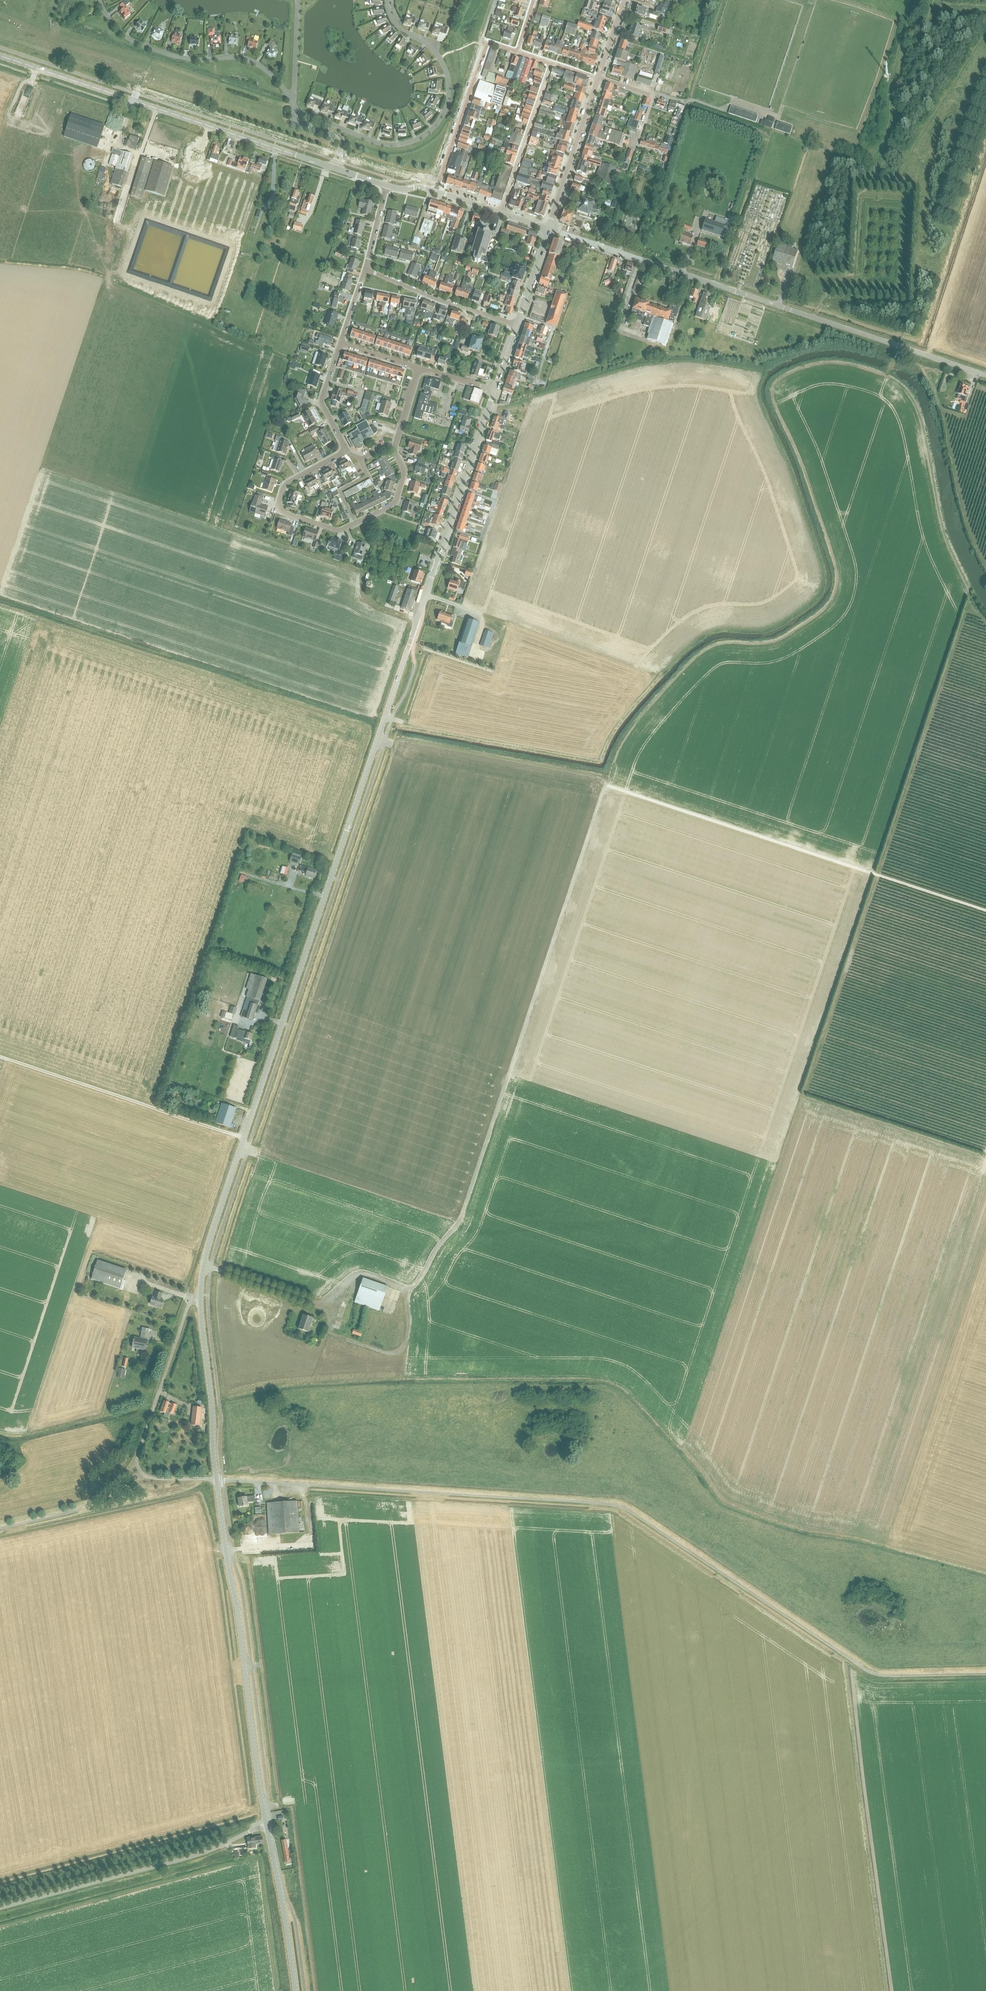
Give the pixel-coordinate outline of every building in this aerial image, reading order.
[(123,10),(120,13),(125,19),(130,15),(127,11),(129,10),(127,7),(126,6),(130,3),(127,0),(123,4),(126,8),(123,10)] [(665,2),(663,8),(670,11),(672,4),(665,2)] [(611,7),(599,3),(598,6),(601,7),(599,12),(605,14),(606,11),(609,12),(611,7)] [(520,18),(523,11),(518,10),(518,9),(513,7),(512,12),(516,13),(515,16),(520,18)] [(634,11),(634,12),(635,14),(635,15),(644,17),(645,17),(645,18),(648,19),(648,18),(649,18),(650,15),(657,17),(657,16),(659,17),(660,14),(661,15),(661,14),(668,16),(670,11),(663,8),(663,9),(657,7),(655,13),(637,7),(636,10),(634,11)] [(536,14),(534,20),(541,22),(543,16),(536,14)] [(592,14),(591,16),(592,16),(594,17),(593,20),(595,20),(605,24),(606,19),(593,14),(592,14)] [(416,19),(406,16),(403,25),(410,27),(411,23),(414,24),(415,23),(416,19)] [(541,22),(540,25),(547,27),(550,18),(543,16),(541,22)] [(385,17),(373,21),(376,27),(385,23),(384,20),(386,19),(385,17)] [(507,18),(506,20),(508,21),(507,23),(511,24),(518,27),(519,22),(507,18)] [(143,22),(140,20),(136,27),(138,29),(140,31),(143,32),(146,26),(144,25),(144,24),(142,23),(143,22)] [(430,24),(421,20),(418,29),(424,31),(425,28),(428,29),(430,24)] [(579,21),(577,27),(591,32),(593,28),(602,32),(605,24),(595,20),(593,26),(579,21)] [(499,28),(500,26),(492,23),(489,31),(491,32),(493,26),(499,28)] [(389,24),(379,31),(382,36),(391,30),(389,28),(391,27),(389,24)] [(574,36),(578,27),(577,27),(567,24),(566,26),(564,33),(566,34),(574,36)] [(647,32),(649,28),(641,25),(641,27),(632,24),(628,36),(637,39),(640,30),(647,32)] [(435,25),(432,34),(438,36),(439,33),(446,35),(448,28),(445,26),(444,28),(435,25)] [(668,34),(669,29),(659,26),(657,31),(668,34)] [(156,27),(153,36),(161,40),(164,32),(159,30),(159,29),(156,27)] [(508,27),(507,32),(505,31),(503,37),(510,40),(512,34),(515,35),(517,30),(508,27)] [(214,29),(208,29),(209,36),(211,35),(212,44),(220,44),(219,37),(219,35),(214,35),(214,29)] [(395,31),(386,40),(390,44),(398,37),(395,34),(397,33),(395,31)] [(533,46),(535,40),(536,35),(537,33),(534,31),(532,38),(529,37),(527,44),(533,46)] [(590,39),(591,40),(599,42),(601,35),(593,32),(589,32),(589,35),(591,36),(590,39)] [(174,33),(172,41),(180,43),(182,37),(177,35),(178,34),(174,33)] [(233,35),(230,34),(230,35),(227,34),(226,38),(229,38),(229,43),(237,44),(238,37),(233,37),(233,35)] [(535,40),(533,46),(540,49),(543,38),(541,37),(540,38),(539,38),(539,36),(536,35),(535,40)] [(194,37),(191,36),(190,45),(193,45),(193,46),(195,46),(196,46),(198,46),(199,39),(196,39),(196,38),(194,38),(194,37)] [(402,36),(395,47),(400,50),(403,45),(405,42),(406,41),(403,39),(404,38),(402,36)] [(255,49),(258,43),(255,42),(253,41),(254,39),(247,37),(246,40),(249,41),(248,47),(250,48),(253,49),(253,48),(255,49)] [(555,42),(552,41),(549,51),(553,52),(554,49),(558,38),(556,37),(555,40),(556,40),(555,42)] [(549,51),(552,41),(547,39),(544,49),(549,51)] [(621,39),(618,50),(629,54),(630,49),(626,48),(627,42),(621,39)] [(272,48),(275,44),(270,40),(267,45),(271,47),(266,54),(273,59),(277,53),(273,50),(274,49),(272,48)] [(591,40),(589,47),(596,49),(599,42),(591,40)] [(560,46),(557,54),(567,57),(569,50),(570,50),(572,43),(570,42),(569,43),(566,42),(565,45),(565,47),(562,46),(562,45),(563,43),(561,43),(561,42),(559,46),(560,46)] [(581,44),(579,49),(581,50),(585,51),(595,54),(596,49),(589,47),(588,49),(584,48),(585,45),(583,45),(582,44),(581,44)] [(407,52),(413,57),(418,50),(412,45),(407,52)] [(583,62),(585,54),(586,52),(585,52),(585,51),(581,50),(580,53),(577,52),(578,48),(575,47),(574,51),(570,50),(569,50),(567,57),(583,62)] [(629,54),(618,50),(614,59),(625,62),(625,63),(629,54)] [(425,54),(419,59),(423,66),(430,61),(425,54)] [(593,57),(585,54),(583,62),(586,63),(586,64),(594,66),(598,56),(593,55),(593,57)] [(660,56),(654,73),(659,75),(664,57),(660,56)] [(505,79),(508,80),(508,79),(511,81),(519,59),(518,59),(513,57),(510,65),(511,65),(508,71),(505,79)] [(511,81),(512,81),(518,83),(526,59),(519,57),(518,59),(519,59),(511,81)] [(518,83),(525,85),(526,82),(527,78),(527,77),(528,75),(529,72),(530,68),(533,61),(526,59),(518,83)] [(625,62),(614,59),(612,66),(613,66),(611,73),(620,76),(625,62)] [(625,63),(625,62),(620,76),(633,80),(637,67),(634,66),(625,63)] [(435,68),(427,70),(429,77),(437,76),(435,68)] [(528,75),(530,76),(531,73),(534,74),(533,75),(540,78),(542,73),(535,70),(535,69),(530,68),(529,72),(528,75)] [(557,78),(562,80),(565,73),(557,70),(553,68),(551,73),(558,76),(557,78)] [(486,78),(486,80),(495,84),(495,83),(506,87),(507,84),(508,80),(505,79),(504,78),(504,77),(488,72),(488,73),(487,76),(486,78)] [(527,77),(527,78),(534,81),(533,82),(535,83),(533,88),(538,90),(540,85),(542,80),(530,76),(528,75),(527,77)] [(577,75),(573,85),(586,89),(589,79),(577,75)] [(650,86),(652,81),(652,80),(638,75),(636,82),(650,86)] [(474,98),(489,104),(490,104),(491,104),(497,106),(497,107),(500,108),(506,90),(480,81),(474,98)] [(439,91),(440,83),(432,82),(431,90),(428,90),(428,93),(438,95),(439,91)] [(604,91),(616,96),(617,96),(618,92),(625,94),(625,93),(626,91),(614,87),(606,84),(604,91)] [(573,86),(572,87),(574,88),(573,92),(576,92),(584,95),(586,89),(573,85),(573,86)] [(615,97),(616,96),(604,91),(601,99),(611,102),(613,103),(614,101),(610,100),(612,96),(615,97)] [(553,95),(546,92),(544,97),(543,99),(550,102),(551,99),(552,98),(553,95)] [(566,96),(565,98),(572,100),(581,104),(584,95),(576,92),(574,98),(566,96)] [(439,100),(432,96),(428,103),(431,105),(435,107),(439,100)] [(310,97),(307,106),(313,109),(314,105),(317,107),(318,106),(321,107),(323,102),(320,101),(310,97)] [(524,97),(523,100),(527,101),(526,104),(533,106),(535,101),(524,97)] [(489,104),(474,98),(472,104),(483,108),(487,109),(489,104)] [(664,108),(665,104),(663,103),(665,99),(662,98),(661,100),(658,99),(656,105),(664,108)] [(601,99),(598,107),(607,110),(608,106),(612,107),(617,108),(618,105),(613,103),(614,103),(613,103),(611,102),(601,99)] [(648,108),(651,101),(644,99),(642,105),(648,108)] [(579,111),(581,104),(572,100),(569,108),(579,111)] [(685,105),(677,102),(676,104),(675,108),(677,108),(673,118),(678,119),(680,113),(681,110),(683,111),(685,105)] [(328,111),(331,112),(334,113),(336,108),(324,103),(321,112),(327,114),(328,111)] [(533,106),(526,104),(523,103),(522,105),(522,108),(521,108),(531,111),(533,106)] [(561,122),(563,122),(574,126),(578,112),(571,109),(569,109),(566,108),(555,104),(553,109),(554,110),(553,111),(564,115),(562,120),(561,122)] [(478,115),(480,116),(483,117),(485,110),(471,105),(469,112),(478,115)] [(758,116),(731,106),(729,114),(756,123),(758,116)] [(518,107),(517,109),(521,110),(520,112),(530,115),(531,111),(521,108),(522,108),(518,107)] [(551,113),(552,110),(541,107),(538,114),(554,119),(556,114),(551,113)] [(607,110),(598,107),(595,116),(603,119),(604,119),(607,110)] [(348,119),(351,111),(348,110),(347,112),(338,108),(335,117),(341,120),(342,116),(348,119)] [(432,115),(427,109),(421,114),(426,120),(432,115)] [(478,115),(469,112),(467,118),(473,120),(475,121),(478,122),(480,116),(478,115)] [(361,118),(352,114),(349,123),(355,125),(356,122),(362,124),(365,117),(362,116),(361,118)] [(71,115),(64,137),(97,148),(105,126),(71,115)] [(529,119),(519,116),(518,119),(515,118),(514,121),(527,125),(529,119)] [(603,119),(595,116),(592,124),(601,127),(606,129),(607,127),(601,125),(603,119)] [(762,121),(761,125),(771,128),(774,119),(769,117),(768,121),(765,120),(765,122),(762,121)] [(467,118),(464,126),(470,129),(472,124),(474,125),(475,121),(473,120),(467,118)] [(421,127),(418,119),(410,122),(413,130),(421,127)] [(366,120),(363,128),(369,131),(370,127),(373,129),(375,123),(366,120)] [(636,129),(638,123),(632,121),(630,127),(636,129)] [(563,122),(562,124),(561,126),(565,127),(563,131),(571,134),(574,126),(563,122)] [(793,127),(777,122),(775,130),(790,135),(793,127)] [(620,147),(624,135),(606,129),(601,127),(592,124),(589,136),(595,138),(602,141),(620,147)] [(382,134),(390,136),(392,129),(385,126),(384,127),(383,132),(382,134)] [(398,126),(395,127),(396,130),(398,130),(398,135),(406,134),(406,126),(398,126)] [(463,128),(461,134),(473,138),(473,136),(475,130),(470,129),(464,126),(463,128)] [(533,131),(537,133),(553,138),(568,143),(570,138),(557,134),(556,135),(550,133),(550,134),(548,133),(548,132),(534,127),(533,131)] [(562,131),(554,128),(553,128),(552,130),(557,132),(556,134),(557,134),(570,138),(571,134),(563,131),(562,131)] [(523,136),(512,133),(509,143),(519,147),(523,136)] [(641,140),(639,145),(647,147),(649,141),(651,135),(648,134),(645,142),(641,140)] [(135,150),(139,138),(131,135),(129,140),(126,139),(124,146),(135,150)] [(588,136),(586,145),(594,147),(598,149),(599,147),(593,144),(595,138),(589,136),(588,136)] [(468,140),(460,137),(458,141),(459,141),(467,144),(471,146),(472,142),(468,140)] [(531,137),(529,143),(537,146),(539,140),(535,139),(531,137)] [(568,143),(553,138),(552,141),(559,143),(558,146),(566,149),(568,143)] [(467,144),(459,141),(457,147),(467,150),(469,146),(470,147),(471,146),(467,144)] [(656,143),(649,141),(647,147),(658,151),(659,146),(656,145),(656,143)] [(505,143),(503,149),(511,151),(517,153),(519,148),(513,146),(505,143)] [(659,146),(658,151),(667,153),(668,150),(666,150),(668,145),(661,143),(660,147),(659,146)] [(586,145),(584,150),(592,153),(594,147),(586,145)] [(556,146),(555,148),(554,151),(555,151),(564,155),(566,149),(558,146),(556,146)] [(209,153),(207,160),(217,163),(219,157),(216,155),(218,148),(214,147),(211,154),(209,153)] [(517,153),(511,151),(503,149),(502,148),(501,150),(506,152),(506,154),(509,155),(515,158),(517,153)] [(128,173),(133,156),(112,149),(111,153),(120,156),(120,157),(112,155),(109,165),(116,167),(111,184),(116,186),(119,178),(121,171),(128,173)] [(449,165),(447,169),(455,172),(458,173),(459,169),(460,168),(465,151),(461,150),(460,153),(458,152),(456,156),(452,155),(449,165)] [(600,156),(592,153),(584,150),(582,156),(589,158),(590,159),(591,159),(592,156),(599,158),(600,156)] [(553,157),(549,168),(559,171),(563,158),(564,155),(555,151),(554,151),(552,151),(550,156),(553,157)] [(509,155),(506,154),(506,155),(502,154),(500,161),(513,165),(515,158),(509,155)] [(229,159),(227,165),(231,166),(236,168),(240,170),(244,171),(246,165),(247,165),(249,160),(240,157),(238,164),(233,162),(233,160),(229,159)] [(142,158),(131,197),(142,200),(145,191),(154,162),(142,158)] [(589,158),(587,163),(599,167),(601,163),(602,163),(597,161),(591,159),(590,159),(589,158)] [(523,159),(521,165),(531,169),(533,163),(523,159)] [(265,171),(267,162),(259,160),(258,164),(257,163),(256,166),(250,163),(247,172),(251,174),(253,170),(260,173),(261,169),(265,171)] [(587,164),(587,163),(580,161),(576,172),(586,175),(589,165),(587,164)] [(154,162),(145,191),(165,197),(174,168),(154,162)] [(616,168),(601,163),(599,167),(595,181),(610,186),(616,168)] [(496,184),(491,199),(502,203),(513,169),(506,167),(503,165),(500,174),(496,184)] [(521,165),(518,174),(526,177),(527,172),(537,176),(538,171),(531,169),(521,165)] [(101,167),(96,180),(101,181),(106,168),(101,167)] [(540,169),(539,172),(542,173),(547,174),(557,177),(559,171),(549,168),(544,167),(543,170),(540,169)] [(456,179),(457,175),(458,173),(455,172),(454,176),(455,176),(454,178),(448,176),(446,183),(445,184),(453,186),(456,179)] [(542,173),(541,176),(547,179),(546,183),(554,186),(557,177),(547,174),(542,173)] [(530,186),(531,186),(533,179),(530,178),(518,174),(516,181),(530,186)] [(594,184),(589,182),(586,182),(583,181),(584,178),(575,175),(574,181),(593,187),(594,184)] [(463,181),(460,189),(468,191),(471,184),(470,184),(471,183),(472,179),(464,177),(463,181)] [(477,185),(475,194),(478,195),(482,186),(483,182),(481,182),(483,178),(480,178),(479,182),(477,185)] [(463,181),(456,179),(453,186),(460,189),(463,181)] [(471,184),(468,191),(475,194),(477,185),(479,182),(475,181),(472,179),(471,183),(470,184),(471,184)] [(533,179),(531,186),(536,188),(537,188),(537,189),(540,190),(543,183),(533,179)] [(489,189),(486,197),(491,199),(496,184),(493,183),(494,181),(492,181),(489,188),(489,189)] [(526,188),(525,191),(528,192),(530,187),(516,182),(515,184),(526,188)] [(554,186),(546,183),(543,182),(543,183),(540,190),(551,193),(554,186)] [(585,188),(583,187),(573,184),(570,191),(578,194),(579,191),(583,192),(585,188)] [(482,186),(478,195),(486,197),(489,189),(489,188),(482,186)] [(511,198),(508,205),(516,208),(519,200),(515,198),(516,197),(514,196),(515,192),(517,192),(518,189),(514,187),(511,197),(511,198)] [(542,194),(541,196),(549,199),(551,193),(540,190),(537,189),(537,188),(536,190),(535,191),(542,194)] [(294,191),(288,210),(295,212),(297,204),(298,205),(300,198),(297,197),(299,193),(294,191)] [(529,192),(527,197),(531,199),(538,202),(548,205),(549,199),(541,196),(541,198),(538,197),(539,197),(531,195),(532,193),(529,192)] [(309,196),(307,202),(304,201),(301,209),(304,210),(306,204),(312,206),(314,198),(309,196)] [(519,200),(516,208),(518,208),(518,209),(520,210),(520,209),(521,209),(522,204),(524,205),(526,200),(522,198),(520,197),(519,200)] [(524,205),(522,211),(526,213),(529,214),(532,215),(536,217),(537,215),(543,217),(548,205),(538,202),(537,206),(533,205),(532,209),(535,210),(535,213),(527,210),(529,205),(531,199),(527,197),(526,200),(524,205)] [(580,203),(578,202),(576,207),(578,208),(577,211),(576,211),(577,212),(576,212),(577,213),(577,212),(589,216),(588,217),(589,217),(589,216),(590,216),(590,215),(590,213),(599,215),(601,209),(593,207),(593,204),(594,204),(595,204),(594,203),(594,202),(593,202),(593,203),(582,199),(582,198),(581,198),(581,199),(580,199),(581,200),(580,203)] [(370,216),(373,203),(365,201),(361,200),(359,207),(363,208),(362,214),(370,216)] [(431,201),(428,210),(427,212),(436,215),(436,214),(437,211),(436,211),(437,210),(437,211),(440,204),(431,201)] [(441,219),(446,205),(440,204),(437,211),(437,210),(436,211),(437,211),(436,214),(440,216),(439,218),(438,221),(440,222),(441,219)] [(452,207),(446,205),(441,219),(443,219),(445,214),(446,214),(445,218),(448,219),(448,218),(452,207)] [(410,216),(413,208),(407,206),(406,209),(405,208),(403,214),(410,216)] [(448,219),(451,220),(450,222),(452,222),(450,228),(451,228),(450,232),(452,233),(453,229),(459,210),(452,207),(448,218),(448,219)] [(413,208),(410,216),(417,218),(419,213),(418,212),(418,210),(413,208)] [(387,217),(395,219),(397,211),(391,210),(391,211),(388,210),(387,217)] [(464,211),(459,210),(453,229),(457,230),(459,222),(457,221),(458,219),(461,220),(464,211)] [(583,223),(579,222),(578,221),(572,219),(573,214),(563,211),(560,222),(570,225),(581,229),(583,223)] [(474,214),(471,223),(479,225),(481,217),(474,214)] [(395,219),(387,217),(385,223),(388,224),(388,225),(393,226),(395,219)] [(716,217),(714,222),(705,219),(701,230),(725,239),(729,227),(727,227),(729,221),(716,217)] [(431,231),(433,222),(424,219),(422,226),(420,231),(424,233),(423,236),(428,237),(431,231)] [(352,228),(351,233),(353,233),(362,235),(364,226),(365,226),(366,223),(356,220),(354,229),(352,228)] [(496,221),(492,234),(491,237),(498,239),(500,235),(497,235),(501,223),(496,221)] [(294,223),(292,230),(301,232),(303,226),(294,223)] [(525,236),(527,230),(517,226),(518,226),(509,223),(508,223),(506,230),(525,236)] [(393,226),(388,225),(388,226),(385,225),(383,232),(392,234),(393,226)] [(502,229),(500,235),(507,238),(509,232),(502,229)] [(492,234),(488,233),(483,231),(482,231),(479,230),(478,230),(478,231),(477,233),(476,233),(477,234),(476,238),(475,237),(475,238),(476,238),(474,242),(474,243),(473,247),(472,247),(473,248),(472,251),(471,251),(471,252),(470,258),(473,259),(473,260),(474,259),(475,262),(474,262),(475,262),(477,263),(478,263),(480,262),(481,262),(480,261),(487,263),(488,258),(485,257),(486,257),(486,256),(487,252),(488,252),(487,251),(488,247),(489,248),(489,247),(488,247),(490,243),(491,242),(490,242),(491,238),(492,238),(492,237),(491,237),(492,234)] [(536,240),(538,233),(527,230),(525,236),(528,237),(536,240)] [(392,234),(383,232),(382,238),(385,238),(384,240),(390,241),(392,234)] [(690,246),(693,237),(682,233),(679,242),(690,246)] [(353,242),(350,251),(356,253),(357,249),(359,250),(362,242),(356,240),(357,238),(349,236),(348,241),(353,242)] [(414,237),(411,246),(418,248),(420,240),(418,238),(414,237)] [(462,255),(467,241),(456,237),(451,251),(462,255)] [(536,240),(528,237),(527,241),(526,240),(525,241),(521,240),(520,243),(533,247),(536,240)] [(709,242),(698,239),(696,246),(706,249),(709,242)] [(550,249),(549,254),(559,258),(559,257),(560,254),(562,255),(563,254),(564,252),(563,250),(562,250),(563,245),(570,247),(571,244),(564,242),(564,243),(553,240),(550,249)] [(793,268),(796,257),(798,251),(778,244),(773,261),(793,268)] [(391,256),(393,248),(385,246),(384,251),(385,252),(385,254),(391,256)] [(393,248),(391,256),(397,258),(397,255),(399,255),(400,250),(393,248)] [(407,252),(400,250),(399,255),(400,256),(399,258),(405,260),(407,252)] [(415,254),(407,252),(405,260),(411,261),(412,259),(414,259),(415,254)] [(347,265),(346,269),(348,270),(348,271),(353,273),(354,270),(355,270),(359,261),(352,258),(349,265),(347,265)] [(617,261),(612,259),(608,270),(613,272),(617,261)] [(412,263),(410,269),(418,272),(421,265),(415,263),(415,264),(412,263)] [(630,276),(631,273),(633,265),(627,263),(626,266),(624,265),(622,270),(625,270),(624,270),(627,271),(626,274),(630,276)] [(502,273),(501,276),(502,277),(511,280),(512,279),(521,282),(522,282),(526,270),(525,270),(526,267),(521,265),(520,268),(516,267),(515,271),(513,270),(512,271),(511,274),(509,273),(508,275),(502,273)] [(418,272),(410,269),(407,275),(410,276),(409,277),(415,279),(418,272)] [(430,270),(427,277),(425,276),(422,283),(428,285),(431,279),(434,272),(430,270)] [(431,279),(428,285),(434,288),(437,281),(434,280),(437,273),(434,272),(431,279)] [(342,278),(341,281),(343,282),(341,289),(348,291),(352,281),(350,280),(351,277),(346,275),(344,279),(342,278)] [(446,275),(443,284),(441,283),(439,290),(445,292),(447,285),(450,277),(446,275)] [(450,277),(447,285),(445,292),(451,294),(453,288),(450,286),(453,278),(450,277)] [(508,285),(507,289),(511,290),(510,291),(511,291),(511,292),(518,294),(521,284),(501,277),(500,280),(513,284),(512,286),(508,285)] [(461,298),(466,282),(467,279),(464,278),(460,290),(457,289),(455,296),(461,298)] [(541,278),(539,284),(544,285),(543,286),(547,288),(547,289),(548,289),(550,289),(553,290),(553,288),(551,287),(548,286),(550,281),(549,281),(550,281),(541,278)] [(466,282),(461,298),(467,300),(469,294),(470,294),(472,288),(468,287),(469,283),(466,282)] [(544,298),(547,290),(538,287),(535,295),(544,298)] [(475,290),(472,301),(479,303),(481,295),(482,292),(475,290)] [(506,290),(505,292),(509,294),(509,292),(511,293),(509,297),(516,300),(518,294),(511,292),(511,291),(510,291),(509,291),(506,290)] [(696,303),(698,296),(697,296),(698,292),(692,290),(689,297),(694,299),(693,302),(696,303)] [(365,291),(364,298),(372,300),(373,293),(365,291)] [(342,304),(344,299),(339,297),(340,294),(334,292),(331,298),(334,299),(332,306),(336,307),(338,302),(342,304)] [(566,298),(567,295),(556,292),(551,307),(546,324),(556,327),(562,310),(564,311),(567,303),(565,302),(566,300),(566,298)] [(706,321),(710,307),(706,306),(710,295),(703,293),(695,317),(706,321)] [(383,313),(385,302),(388,303),(390,296),(384,295),(382,302),(381,308),(380,312),(383,313)] [(507,297),(504,307),(509,308),(509,309),(508,313),(511,314),(516,300),(509,297),(507,297)] [(636,299),(630,318),(637,320),(638,317),(644,319),(644,316),(646,317),(643,325),(649,327),(647,333),(648,334),(647,339),(666,345),(673,325),(667,323),(668,320),(674,322),(679,306),(673,304),(670,303),(668,310),(636,299)] [(404,300),(402,309),(405,310),(405,313),(404,317),(407,318),(407,316),(407,315),(408,314),(409,308),(410,301),(404,300)] [(407,315),(407,316),(410,316),(411,313),(414,313),(416,302),(410,301),(409,308),(408,314),(407,315)] [(429,304),(424,301),(421,308),(424,309),(421,316),(424,317),(429,304)] [(431,319),(435,310),(434,310),(435,306),(429,304),(424,317),(423,318),(425,319),(428,318),(428,317),(431,319)] [(435,313),(433,319),(439,321),(439,320),(440,319),(443,320),(445,317),(447,310),(440,308),(438,315),(435,313)] [(337,318),(339,314),(329,311),(325,324),(333,327),(336,317),(337,318)] [(460,318),(461,315),(452,312),(450,317),(447,316),(445,322),(453,324),(455,320),(459,321),(461,322),(461,324),(464,325),(465,319),(462,318),(462,319),(460,318)] [(545,337),(547,332),(548,328),(539,325),(537,331),(532,329),(534,324),(526,321),(525,324),(523,329),(531,332),(545,337)] [(491,325),(488,336),(496,338),(500,328),(491,325)] [(523,329),(521,337),(530,340),(532,335),(530,335),(531,332),(523,329)] [(356,339),(358,332),(353,330),(350,337),(356,339)] [(384,340),(381,347),(387,349),(389,341),(386,340),(388,336),(389,336),(390,334),(386,332),(385,335),(383,339),(384,340)] [(316,338),(319,339),(318,342),(316,341),(315,344),(322,346),(324,343),(330,346),(332,339),(318,334),(316,338)] [(375,337),(370,335),(367,342),(373,344),(375,337)] [(479,353),(483,341),(472,337),(469,348),(462,345),(461,350),(468,352),(468,350),(479,353)] [(530,340),(521,337),(519,344),(528,347),(530,340)] [(384,340),(383,339),(378,338),(375,345),(381,347),(384,340)] [(400,345),(398,352),(404,354),(408,340),(404,338),(403,340),(405,341),(404,346),(400,345)] [(413,341),(408,340),(404,354),(410,356),(412,349),(408,348),(410,343),(412,344),(413,341)] [(413,356),(423,359),(425,351),(426,348),(420,346),(420,345),(417,344),(413,356)] [(517,348),(516,352),(529,356),(530,352),(532,353),(532,352),(533,349),(531,348),(528,347),(519,344),(517,348)] [(450,346),(448,354),(447,357),(444,356),(443,359),(439,358),(437,364),(444,366),(446,359),(449,360),(453,347),(450,346)] [(425,351),(423,359),(430,361),(431,356),(434,356),(436,350),(433,349),(426,347),(426,348),(425,351)] [(529,356),(516,352),(514,358),(522,360),(523,357),(528,358),(529,356)] [(323,367),(327,356),(319,353),(315,364),(323,367)] [(348,362),(351,355),(345,353),(342,360),(346,361),(345,366),(342,365),(341,368),(346,369),(347,367),(348,362)] [(356,357),(351,355),(348,362),(354,364),(356,357)] [(362,358),(360,365),(366,367),(368,360),(362,358)] [(526,375),(527,373),(521,371),(521,372),(520,372),(523,363),(515,360),(513,365),(514,365),(513,367),(515,368),(514,371),(526,375)] [(374,370),(376,362),(370,361),(368,368),(374,370)] [(488,377),(491,370),(484,368),(483,371),(480,369),(482,364),(475,362),(471,376),(477,378),(478,375),(482,376),(482,375),(488,377)] [(393,368),(391,375),(397,376),(399,369),(393,368)] [(399,369),(397,376),(402,378),(405,371),(399,369)] [(510,371),(508,377),(516,380),(519,381),(521,377),(521,375),(510,371)] [(319,379),(320,375),(311,372),(310,377),(308,384),(315,387),(318,379),(319,379)] [(508,377),(504,387),(510,389),(514,390),(517,383),(519,384),(520,381),(519,381),(516,380),(508,377)] [(424,413),(431,415),(434,416),(438,405),(429,402),(432,392),(430,392),(431,388),(438,390),(441,382),(430,379),(430,380),(425,378),(422,390),(424,390),(423,394),(421,393),(413,418),(421,420),(424,413)] [(958,393),(956,398),(960,400),(959,402),(962,403),(965,404),(966,402),(968,394),(967,394),(969,388),(965,386),(964,385),(963,385),(962,385),(961,385),(960,389),(958,390),(958,392),(958,393)] [(479,405),(483,392),(474,389),(467,387),(462,399),(479,405)] [(509,403),(514,390),(510,389),(504,387),(502,392),(509,394),(508,398),(506,404),(508,404),(509,403)] [(300,389),(297,399),(301,407),(305,405),(306,406),(309,404),(306,398),(308,393),(306,392),(306,391),(300,389)] [(333,393),(331,400),(332,400),(331,403),(332,403),(332,405),(335,406),(337,402),(339,402),(341,395),(344,396),(346,393),(335,389),(334,393),(333,393)] [(378,403),(375,410),(379,411),(379,414),(381,415),(382,416),(383,417),(385,416),(387,416),(391,404),(382,401),(381,404),(378,403)] [(309,426),(316,422),(310,410),(302,414),(309,426)] [(352,422),(346,412),(339,416),(344,426),(352,422)] [(494,417),(492,422),(498,424),(502,426),(504,420),(506,421),(508,413),(505,412),(503,417),(497,415),(496,418),(494,417)] [(468,428),(471,420),(464,417),(459,431),(468,434),(470,428),(468,428)] [(374,435),(375,434),(376,434),(376,433),(377,432),(377,431),(377,430),(377,429),(376,428),(375,428),(375,427),(374,427),(373,427),(372,427),(370,428),(370,427),(369,428),(367,425),(368,424),(366,421),(356,426),(357,429),(355,431),(348,434),(350,438),(348,439),(352,447),(354,446),(355,448),(356,449),(358,450),(360,450),(361,449),(362,448),(362,446),(362,444),(361,442),(374,435)] [(498,424),(492,422),(490,428),(493,429),(492,431),(498,432),(498,430),(497,430),(498,424)] [(325,429),(318,433),(321,439),(323,442),(324,441),(326,444),(331,441),(325,429)] [(499,440),(500,436),(489,432),(486,441),(491,442),(493,438),(499,440)] [(285,454),(289,443),(280,440),(281,437),(277,436),(275,441),(276,441),(273,450),(276,451),(285,454)] [(411,449),(409,454),(416,456),(417,451),(419,451),(422,443),(410,440),(408,448),(411,449)] [(496,454),(499,446),(493,445),(486,443),(485,446),(484,446),(482,452),(489,455),(490,452),(496,454)] [(455,452),(463,455),(466,447),(458,444),(455,452)] [(317,453),(313,445),(305,449),(306,451),(302,454),(306,461),(312,458),(312,459),(316,457),(314,455),(317,453)] [(450,450),(449,450),(448,453),(455,455),(454,458),(461,460),(463,455),(455,452),(450,450)] [(282,466),(283,462),(279,460),(280,457),(272,454),(271,458),(274,459),(271,469),(279,472),(281,465),(282,466)] [(491,458),(489,457),(481,454),(479,462),(484,464),(485,461),(487,462),(488,460),(490,461),(491,458)] [(380,466),(387,462),(384,456),(373,463),(374,465),(377,464),(376,463),(378,462),(380,466)] [(342,463),(345,470),(347,472),(354,468),(351,462),(348,464),(346,460),(342,463)] [(461,463),(450,460),(450,462),(452,463),(450,469),(458,472),(461,463)] [(417,472),(417,474),(421,475),(421,474),(424,475),(426,468),(424,467),(426,463),(418,461),(417,465),(416,465),(414,471),(417,472)] [(387,462),(380,466),(382,471),(381,471),(378,472),(379,474),(391,468),(387,462)] [(345,470),(342,463),(337,465),(339,469),(336,470),(341,478),(343,477),(341,472),(345,470)] [(478,464),(476,471),(481,473),(480,475),(483,476),(484,471),(486,466),(478,464)] [(391,468),(379,474),(381,477),(383,475),(384,474),(387,478),(394,474),(391,468)] [(330,469),(325,471),(329,478),(331,482),(336,480),(335,478),(338,476),(335,471),(332,473),(330,469)] [(442,472),(441,473),(456,478),(457,472),(451,470),(448,469),(447,472),(445,472),(445,473),(442,472)] [(329,478),(325,471),(321,474),(323,478),(320,479),(323,484),(328,482),(327,480),(329,478)] [(454,483),(455,478),(441,473),(440,477),(444,478),(444,477),(447,478),(446,481),(454,483)] [(481,481),(483,476),(480,475),(475,473),(472,481),(478,483),(479,480),(481,481)] [(396,478),(394,474),(387,478),(389,480),(388,482),(395,484),(394,484),(396,478)] [(275,485),(276,481),(267,478),(264,489),(272,492),(274,484),(275,485)] [(309,480),(313,487),(315,490),(319,487),(319,488),(322,487),(319,480),(316,481),(314,478),(309,480)] [(454,483),(446,481),(439,479),(438,482),(442,483),(445,484),(444,487),(452,489),(454,483)] [(313,487),(309,480),(305,483),(307,486),(304,488),(308,495),(311,493),(310,492),(312,490),(311,489),(313,487)] [(411,485),(409,492),(417,494),(420,484),(411,481),(410,484),(411,485)] [(476,492),(478,489),(485,491),(487,488),(472,483),(469,490),(476,492)] [(496,483),(493,490),(499,492),(502,485),(496,483)] [(449,497),(451,490),(437,485),(436,490),(438,491),(439,488),(443,490),(442,494),(449,497)] [(289,498),(296,500),(297,497),(301,498),(302,496),(300,496),(301,493),(295,491),(294,494),(290,493),(289,498)] [(386,501),(383,494),(382,493),(378,495),(378,494),(377,491),(374,492),(380,504),(386,501)] [(385,493),(383,494),(386,501),(386,500),(390,499),(392,493),(385,491),(385,493)] [(380,504),(374,492),(372,493),(373,496),(374,496),(375,497),(371,499),(374,507),(380,504)] [(468,494),(466,500),(473,502),(475,503),(479,504),(479,503),(479,502),(476,501),(478,497),(468,494)] [(264,516),(267,507),(260,505),(263,498),(255,495),(253,502),(252,502),(249,511),(264,516)] [(436,502),(435,503),(446,507),(448,501),(449,498),(442,496),(440,502),(437,501),(437,502),(436,502)] [(374,507),(371,499),(366,501),(366,500),(365,497),(363,498),(369,510),(374,507)] [(296,500),(289,498),(287,503),(291,504),(290,507),(296,509),(298,501),(296,501),(296,500)] [(369,510),(363,498),(360,499),(362,502),(363,503),(359,505),(363,513),(369,510)] [(466,500),(464,506),(471,508),(474,509),(475,506),(478,507),(479,504),(475,503),(473,502),(466,500)] [(325,518),(328,509),(325,508),(327,504),(322,502),(320,509),(322,510),(320,516),(325,518)] [(405,502),(402,511),(411,514),(414,505),(405,502)] [(446,507),(435,503),(432,502),(431,505),(435,506),(435,505),(439,506),(437,510),(444,512),(446,507)] [(353,503),(351,504),(357,516),(363,513),(359,505),(358,505),(355,507),(355,505),(353,503)] [(471,508),(464,506),(462,512),(469,514),(471,515),(474,516),(476,517),(482,519),(483,516),(477,514),(476,514),(469,512),(471,508)] [(331,510),(328,509),(325,518),(330,520),(333,513),(335,514),(337,508),(332,507),(331,510)] [(444,512),(437,510),(430,507),(429,510),(436,513),(436,515),(442,517),(444,512)] [(469,514),(462,512),(460,518),(467,520),(469,514)] [(429,523),(439,526),(442,517),(436,515),(435,515),(432,524),(429,523)] [(460,518),(458,524),(465,526),(467,520),(460,518)] [(291,536),(294,528),(290,527),(291,524),(279,520),(277,528),(288,532),(287,535),(291,536)] [(458,524),(456,530),(463,532),(464,529),(470,531),(474,533),(475,530),(472,529),(471,528),(467,527),(465,526),(458,524)] [(315,541),(318,533),(305,529),(303,537),(315,541)] [(428,529),(425,537),(430,538),(430,539),(435,540),(438,532),(428,529)] [(455,541),(453,548),(462,551),(465,551),(466,546),(466,544),(469,538),(460,535),(459,539),(462,540),(461,543),(455,541)] [(335,540),(331,538),(329,546),(339,550),(341,542),(341,541),(335,539),(335,540)] [(363,557),(366,545),(357,542),(353,554),(358,555),(357,558),(361,560),(362,557),(363,557)] [(462,551),(453,548),(450,556),(454,557),(452,563),(459,566),(461,561),(459,561),(460,556),(462,551)] [(419,584),(423,574),(414,571),(413,574),(412,574),(411,577),(412,577),(411,581),(419,584)] [(464,590),(466,584),(456,581),(456,582),(450,580),(447,589),(457,592),(458,588),(464,590)] [(368,582),(367,582),(366,583),(365,584),(365,585),(365,586),(365,587),(365,588),(366,589),(367,590),(368,590),(369,590),(370,590),(371,589),(372,589),(372,588),(372,587),(373,587),(373,586),(373,585),(372,585),(372,584),(372,583),(371,583),(371,582),(370,582),(369,582),(368,582)] [(393,604),(399,588),(393,586),(388,602),(393,604)] [(416,593),(417,590),(409,587),(408,590),(407,590),(401,609),(410,612),(417,593),(416,593)] [(437,616),(437,618),(438,619),(437,620),(441,622),(441,623),(449,625),(448,627),(452,628),(453,623),(450,622),(451,620),(454,622),(456,616),(452,615),(452,616),(444,613),(443,612),(441,612),(440,612),(439,616),(437,616)] [(467,620),(459,644),(455,654),(468,658),(479,624),(467,620)] [(485,631),(480,646),(489,649),(494,634),(485,631)] [(299,864),(301,858),(292,855),(290,861),(299,864)] [(314,878),(316,871),(308,868),(301,866),(300,871),(306,873),(306,876),(314,878)] [(242,1013),(241,1016),(253,1020),(266,980),(251,975),(246,989),(249,990),(246,997),(247,998),(242,1013)] [(250,1044),(253,1034),(246,1032),(246,1031),(244,1031),(238,1029),(239,1026),(234,1024),(230,1036),(237,1038),(238,1036),(241,1037),(240,1037),(244,1039),(243,1041),(250,1044)] [(163,1094),(161,1101),(167,1103),(169,1096),(163,1094)] [(230,1128),(236,1108),(222,1104),(216,1123),(230,1128)] [(120,1289),(126,1269),(98,1260),(91,1279),(120,1289)] [(380,1311),(388,1287),(363,1278),(355,1302),(380,1311)] [(162,1308),(164,1300),(160,1299),(162,1293),(156,1291),(154,1297),(152,1296),(150,1304),(162,1308)] [(308,1332),(313,1318),(303,1315),(299,1329),(308,1332)] [(148,1340),(149,1333),(141,1331),(140,1338),(134,1337),(132,1347),(145,1350),(147,1340),(148,1340)] [(125,1376),(126,1369),(119,1368),(117,1377),(125,1378),(126,1376),(125,1376)] [(173,1413),(177,1405),(172,1403),(169,1402),(165,1400),(161,1411),(166,1413),(167,1408),(170,1409),(169,1412),(173,1413)] [(201,1408),(194,1407),(192,1425),(199,1426),(201,1408)] [(248,1502),(256,1501),(255,1495),(246,1496),(243,1496),(243,1497),(238,1497),(239,1502),(238,1503),(238,1506),(239,1506),(248,1505),(248,1502)] [(269,1535),(300,1533),(298,1501),(267,1503),(269,1535)] [(255,1843),(262,1842),(262,1836),(247,1837),(248,1848),(256,1847),(255,1843)] [(290,1862),(288,1850),(286,1839),(281,1840),(285,1863),(290,1862)]
